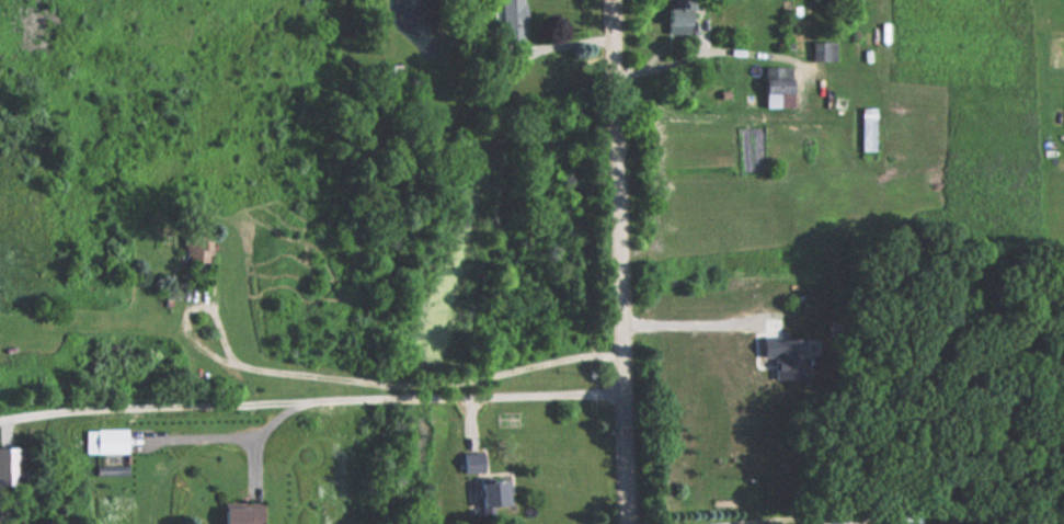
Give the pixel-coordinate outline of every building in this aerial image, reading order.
[(525,0),(499,0),(499,38),(526,37),(525,0)] [(687,0),(665,0),(665,25),(687,25),(687,0)] [(791,66),(763,66),(763,108),(790,108),(791,66)] [(860,151),(874,151),(874,107),(860,107),(860,151)] [(184,267),(208,267),(208,235),(184,235),(184,267)] [(125,428),(84,428),(84,452),(125,452),(125,428)] [(483,452),(459,452),(459,471),(483,471),(483,452)] [(511,474),(477,475),(478,515),(492,514),(491,505),(513,504),(511,474)] [(261,502),(220,502),(220,523),(261,523),(261,502)]
